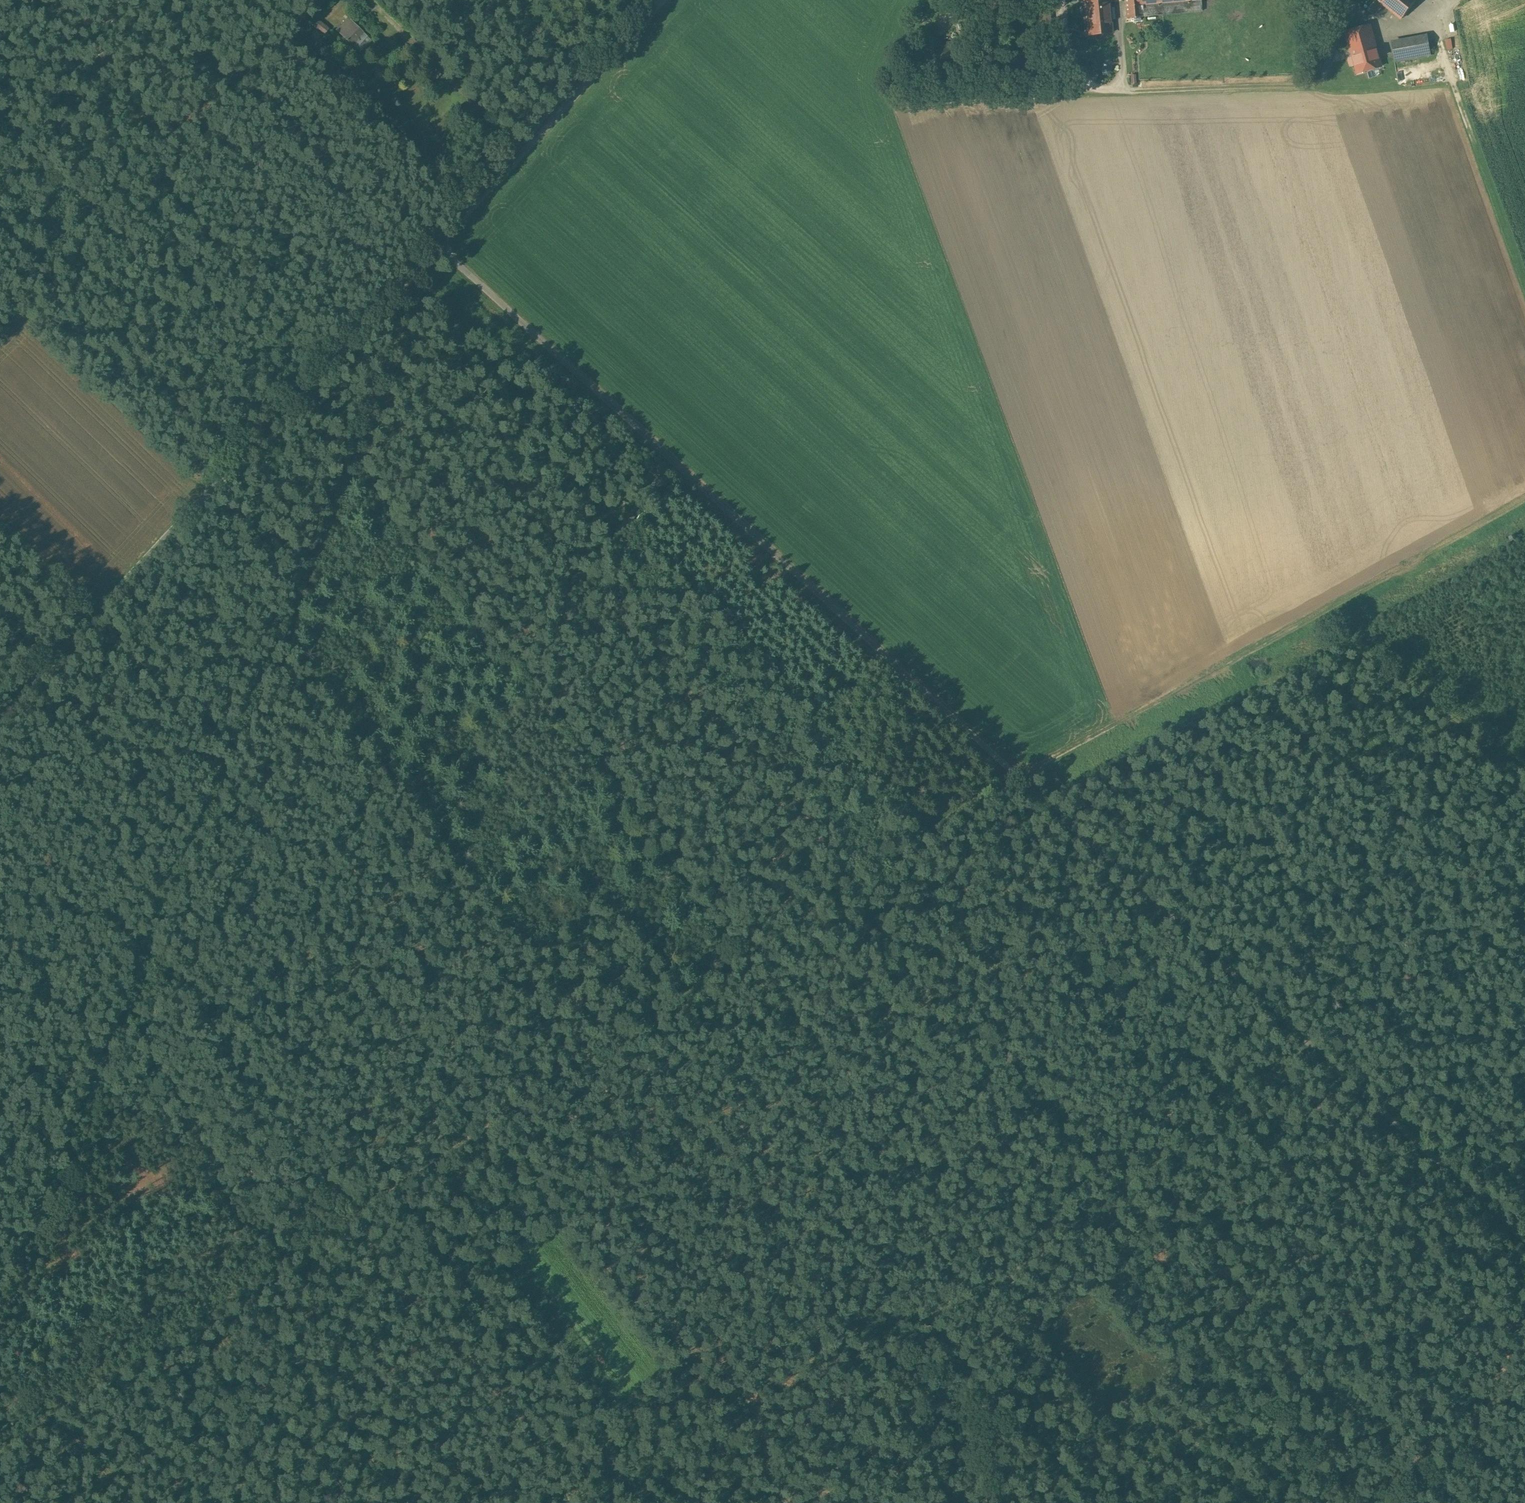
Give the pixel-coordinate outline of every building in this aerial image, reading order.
[(1088,35),(1112,32),(1111,19),(1114,18),(1113,8),(1110,8),(1109,0),(1085,0),(1088,35)] [(1127,17),(1163,14),(1202,11),(1201,0),(1125,0),(1127,17)] [(1383,4),(1378,0),(1376,0),(1370,8),(1376,13),(1383,4)] [(1380,1),(1383,4),(1376,13),(1376,14),(1384,4),(1401,18),(1414,2),(1416,0),(1381,0),(1380,1)] [(363,31),(349,17),(337,29),(352,44),(363,31)] [(329,29),(317,20),(315,23),(325,32),(329,29)] [(1381,65),(1370,24),(1347,31),(1357,70),(1381,65)] [(1429,41),(1392,47),(1394,61),(1431,54),(1429,41)] [(946,43),(934,44),(934,52),(947,51),(946,43)]
